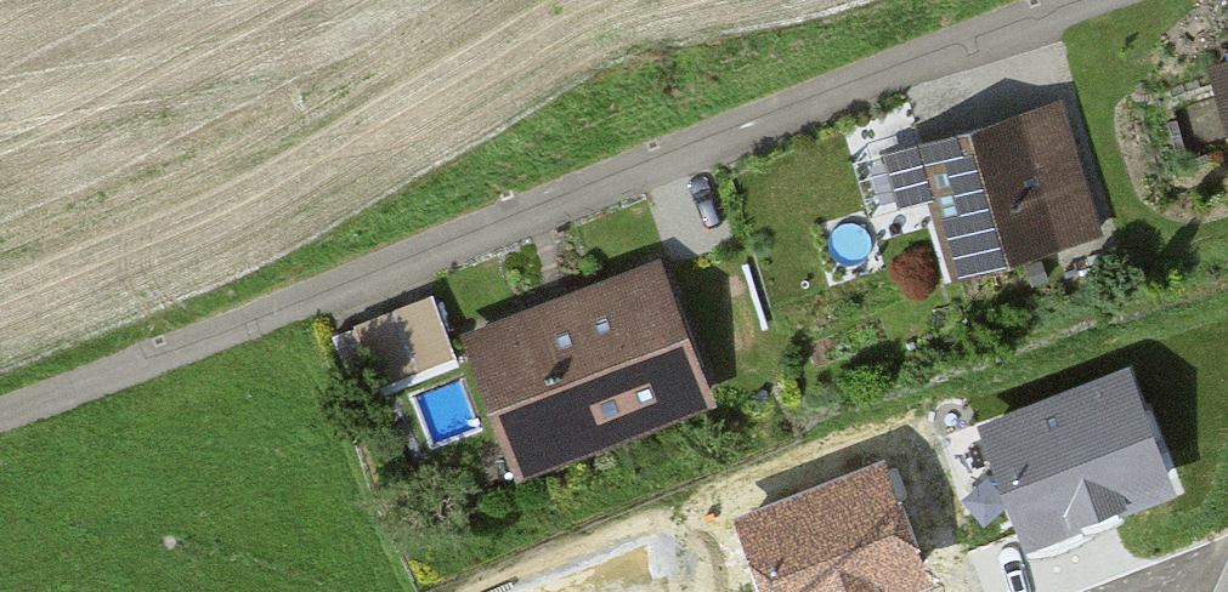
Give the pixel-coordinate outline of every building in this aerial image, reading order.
[(1213,68),(1227,116),(1227,63),(1213,68)] [(1091,223),(1054,107),(892,159),(908,206),(934,197),(957,267),(1091,223)] [(698,399),(648,273),(461,347),(511,473),(698,399)] [(442,292),(348,323),(370,389),(463,359),(442,292)] [(814,482),(555,591),(845,591),(859,586),(814,482)] [(1008,572),(969,591),(1019,591),(1008,572)]
